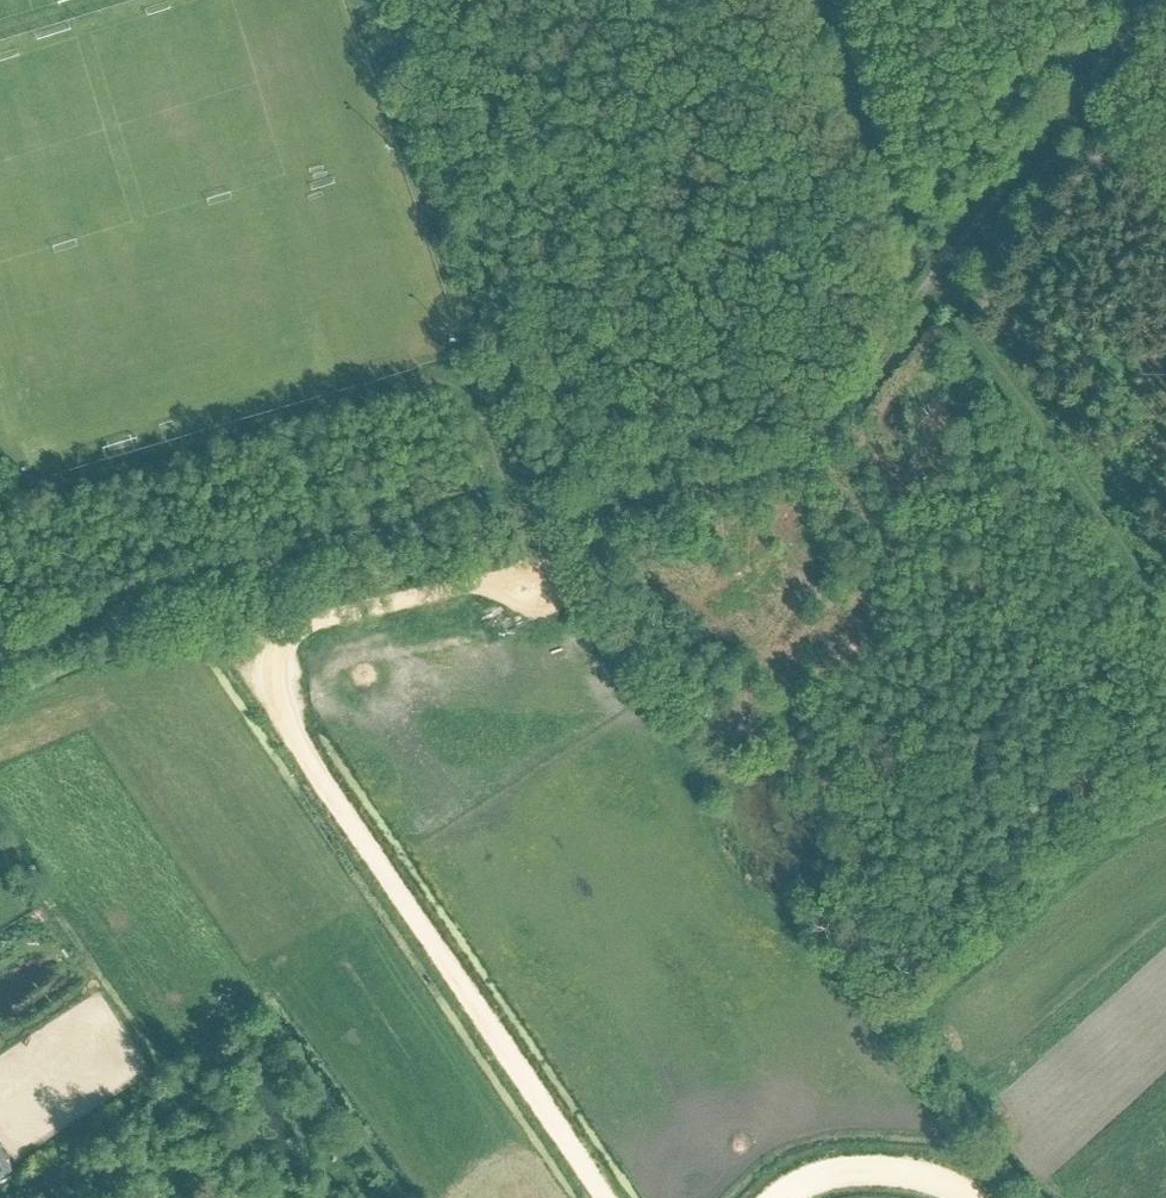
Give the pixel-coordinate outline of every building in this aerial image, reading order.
[(10,1168),(0,1149),(0,1174),(10,1168)]
